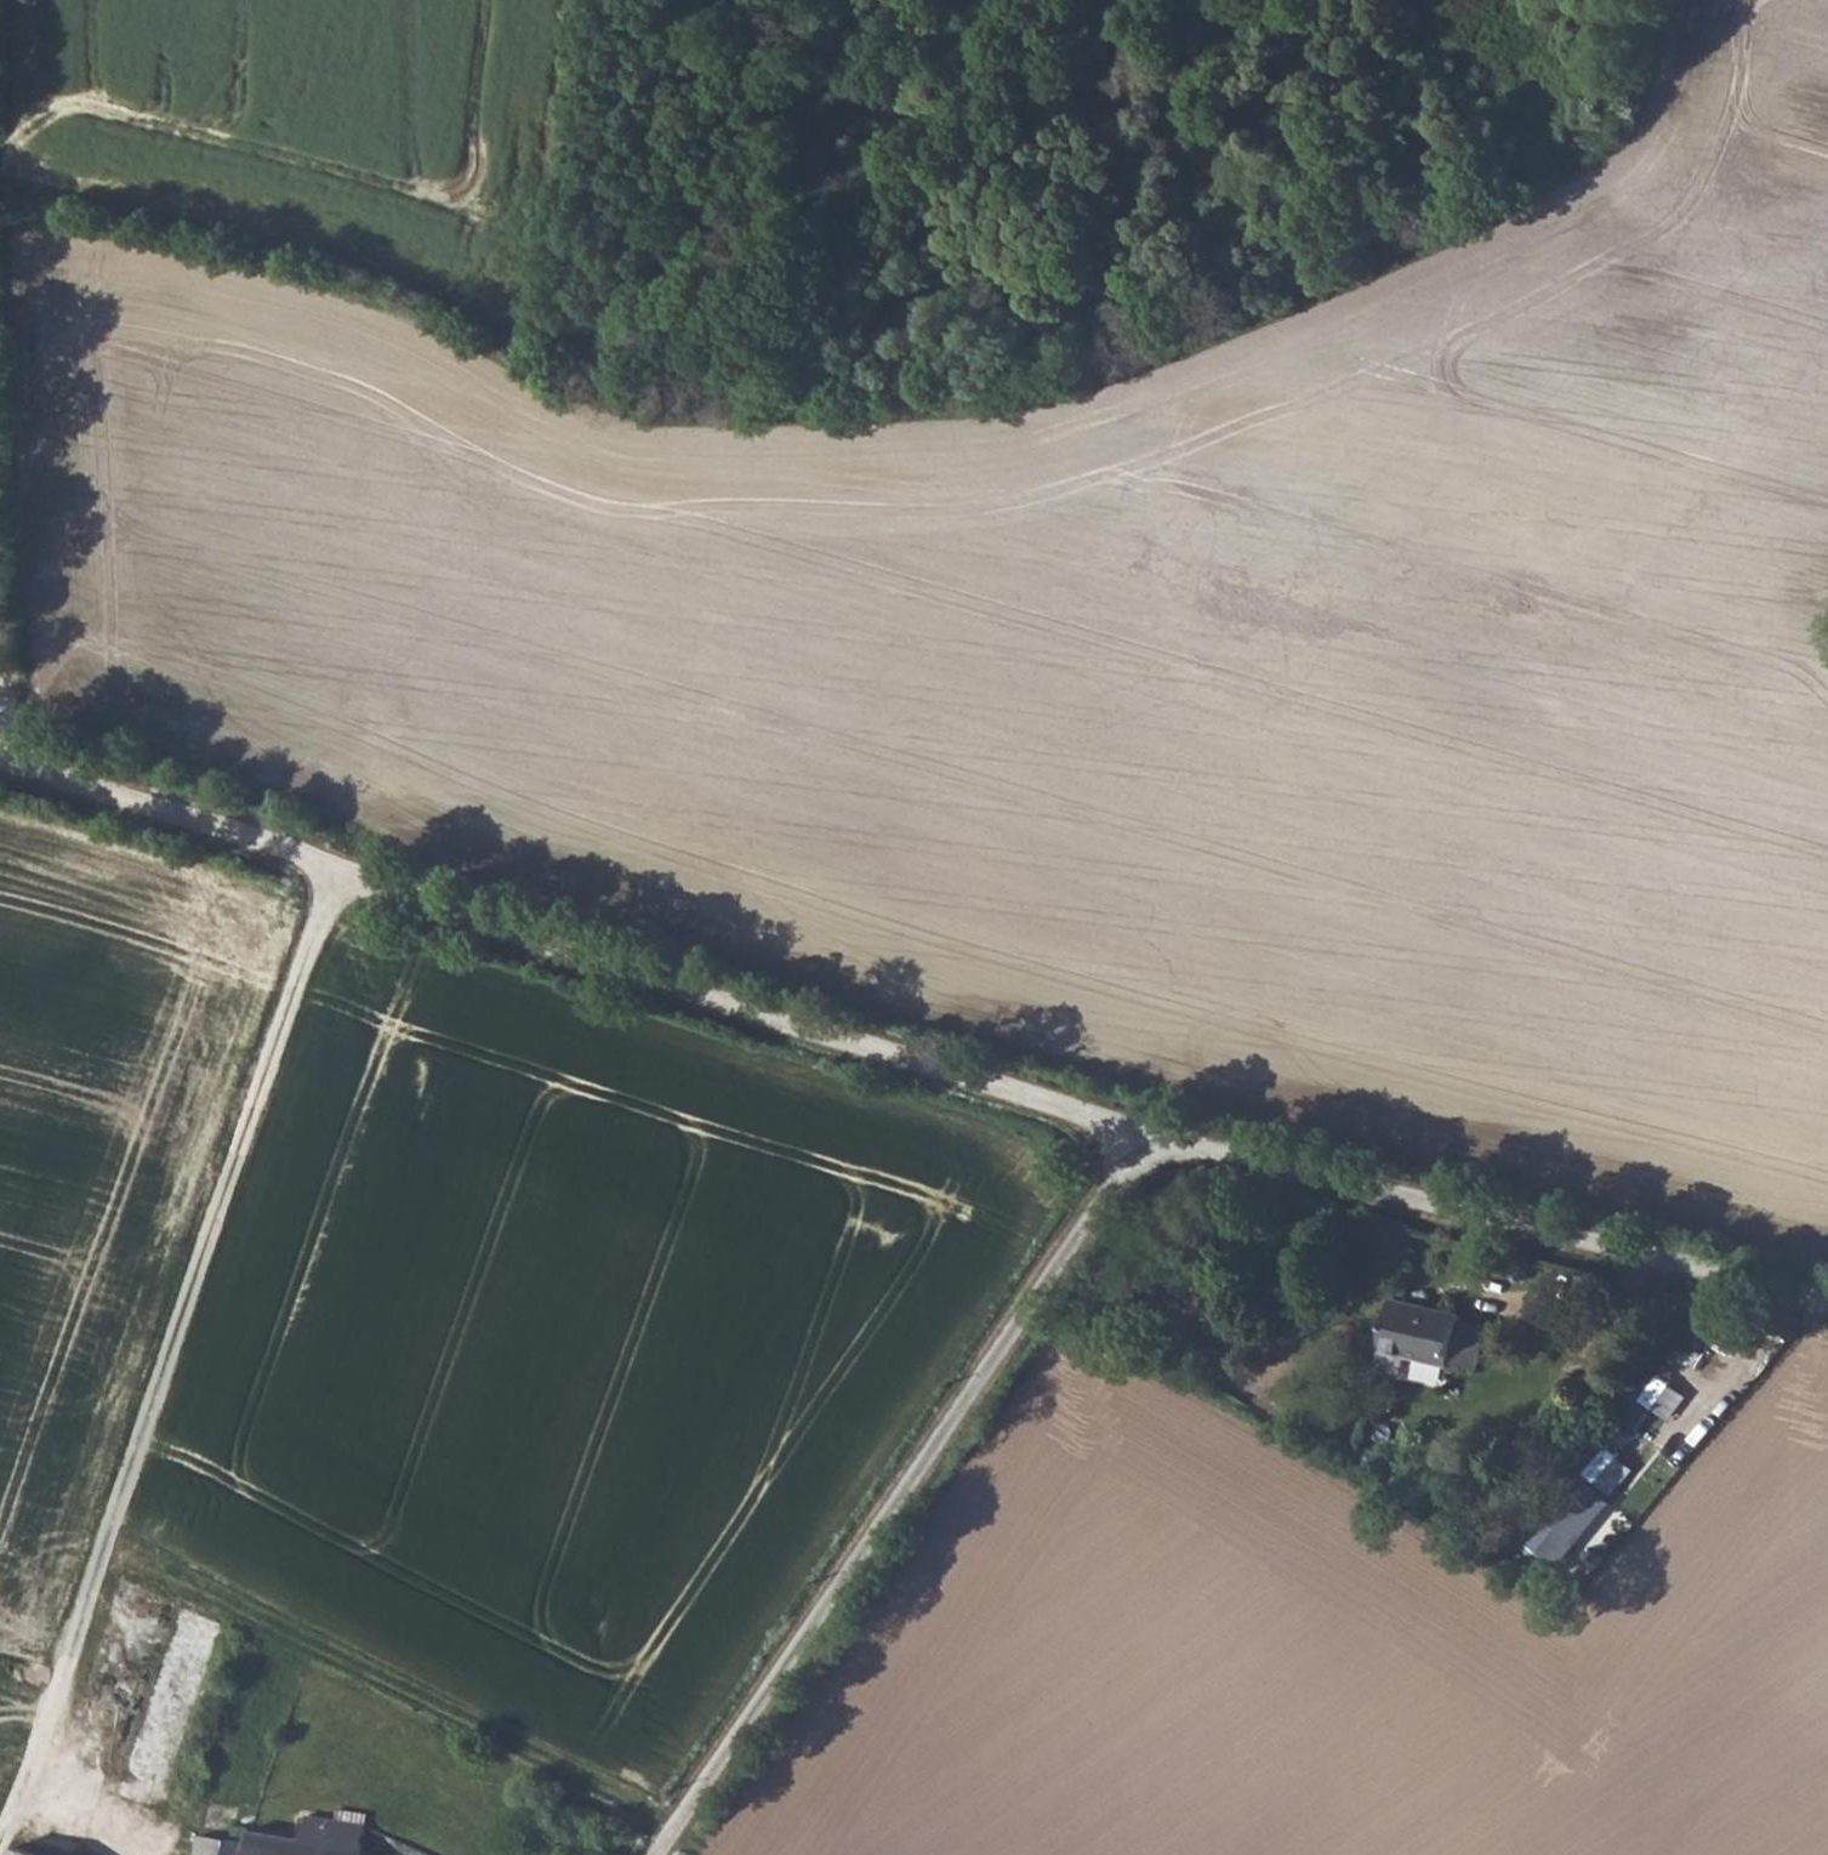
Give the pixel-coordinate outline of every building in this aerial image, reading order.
[(1464,1311),(1399,1295),(1383,1360),(1408,1365),(1410,1358),(1453,1366),(1456,1359),(1480,1365),(1491,1325),(1463,1320),(1464,1311)] [(1543,1510),(1580,1553),(1621,1517),(1584,1474),(1543,1510)] [(144,1739),(178,1750),(219,1618),(185,1607),(144,1739)] [(366,1818),(338,1815),(336,1824),(304,1823),(304,1826),(303,1844),(291,1843),(248,1840),(240,1832),(237,1833),(234,1833),(229,1838),(229,1846),(191,1842),(189,1854),(362,1854),(366,1818)] [(303,1844),(304,1826),(292,1825),(291,1843),(303,1844)] [(17,1845),(14,1854),(47,1854),(17,1845)]
